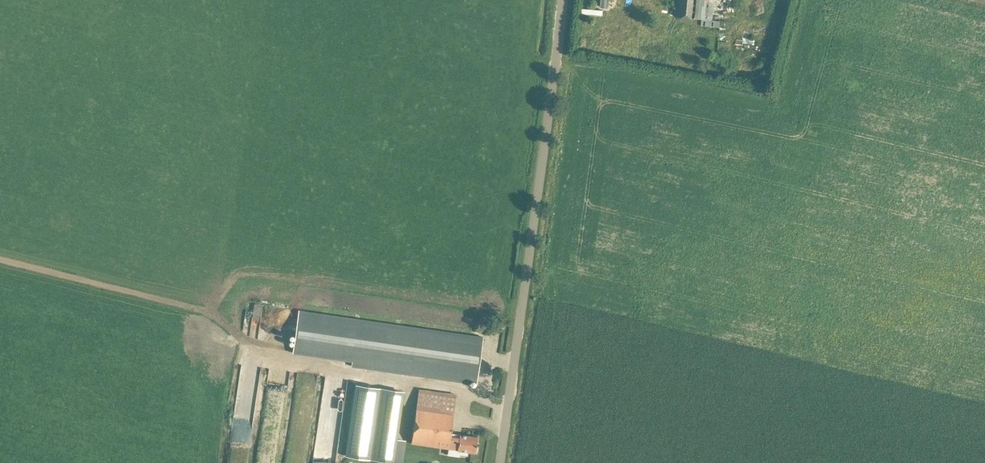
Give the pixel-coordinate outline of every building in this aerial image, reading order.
[(675,16),(685,17),(702,19),(701,25),(720,27),(721,20),(713,19),(714,0),(677,0),(675,16)] [(483,337),(358,319),(298,311),(292,353),(352,362),(351,366),(477,384),(483,337)] [(397,438),(403,389),(353,383),(344,456),(402,462),(405,439),(397,438)] [(449,448),(451,433),(456,393),(419,388),(411,442),(449,448)] [(451,433),(449,448),(458,449),(458,450),(475,453),(478,437),(451,433)]
